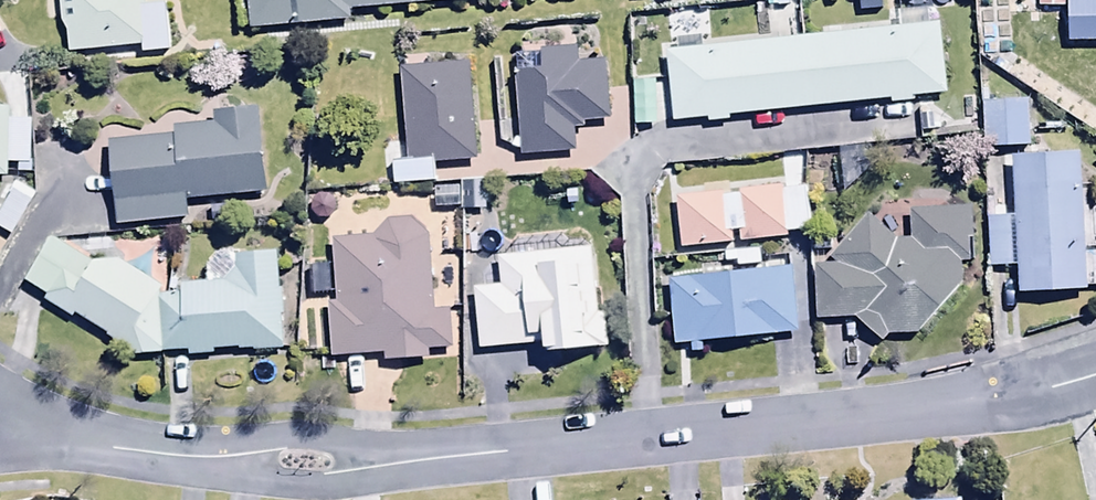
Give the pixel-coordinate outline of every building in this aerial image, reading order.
[(68,53),(142,49),(143,56),(168,55),(165,0),(62,0),(64,32),(67,32),(68,53)] [(250,28),(596,0),(248,0),(250,28)] [(1095,8),(1095,0),(1071,0),(1071,9),(1095,8)] [(943,72),(936,2),(666,29),(673,99),(943,72)] [(577,50),(516,53),(519,159),(574,156),(573,129),(584,128),(583,123),(610,122),(607,62),(578,63),(577,50)] [(467,68),(404,70),(406,161),(393,162),(393,183),(436,182),(435,164),(470,163),(467,68)] [(1023,78),(982,79),(983,125),(1024,124),(1023,78)] [(660,84),(631,86),(634,137),(663,123),(660,84)] [(7,179),(8,165),(29,166),(29,121),(9,120),(9,106),(0,106),(0,178),(7,179)] [(185,198),(266,191),(259,106),(212,109),(214,127),(175,130),(175,138),(109,144),(115,225),(187,219),(185,198)] [(1081,155),(1013,156),(1015,219),(987,219),(987,265),(1017,264),(1017,293),(1083,292),(1081,155)] [(15,186),(0,214),(0,231),(13,238),(35,197),(15,186)] [(782,191),(782,189),(676,200),(681,251),(732,246),(731,235),(739,234),(740,245),(787,240),(786,235),(810,232),(805,189),(782,191)] [(920,334),(962,287),(961,265),(971,264),(973,210),(908,212),(910,240),(894,241),(867,216),(829,259),(833,265),(815,266),(817,322),(855,319),(881,345),(890,337),(920,334)] [(372,237),(336,240),(338,303),(327,303),(329,358),(384,356),(384,363),(427,361),(427,352),(449,351),(447,313),(434,313),(431,237),(409,220),(387,223),(372,237)] [(189,358),(215,356),(214,352),(238,350),(238,354),(287,350),(278,253),(227,253),(206,269),(212,284),(182,287),(183,295),(166,297),(105,256),(95,270),(52,240),(24,280),(48,296),(45,300),(73,320),(76,316),(135,356),(188,352),(189,358)] [(592,251),(498,260),(501,288),(473,291),(479,351),(544,345),(545,356),(609,350),(605,316),(598,317),(592,251)] [(701,355),(700,344),(795,334),(788,269),(669,281),(675,346),(690,345),(691,356),(701,355)]
